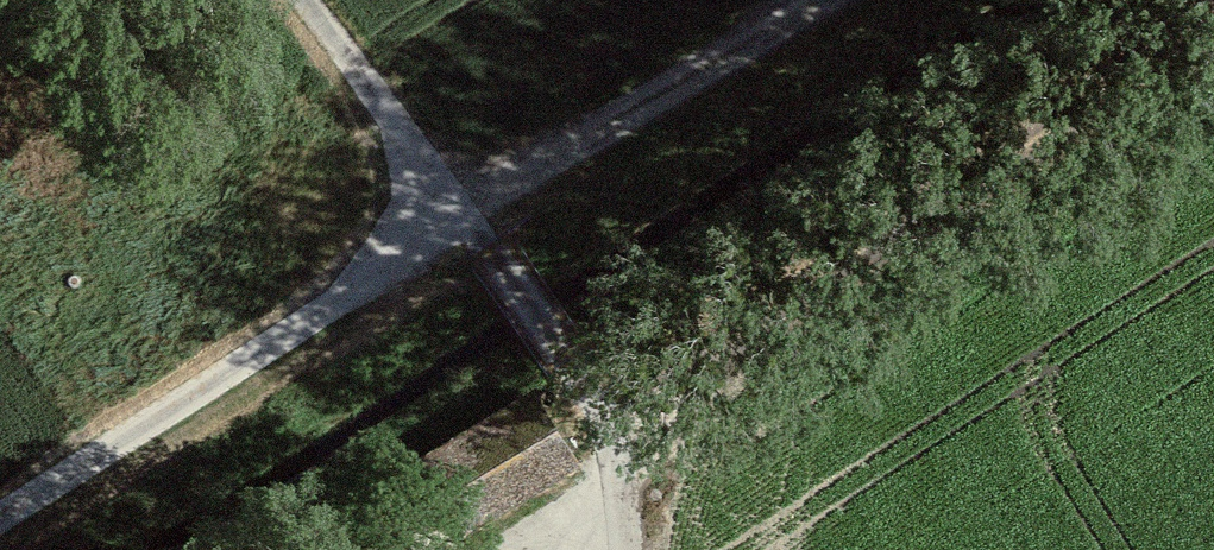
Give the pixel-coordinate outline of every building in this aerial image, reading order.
[(581,462),(535,385),(435,445),(481,522),(581,462)]
